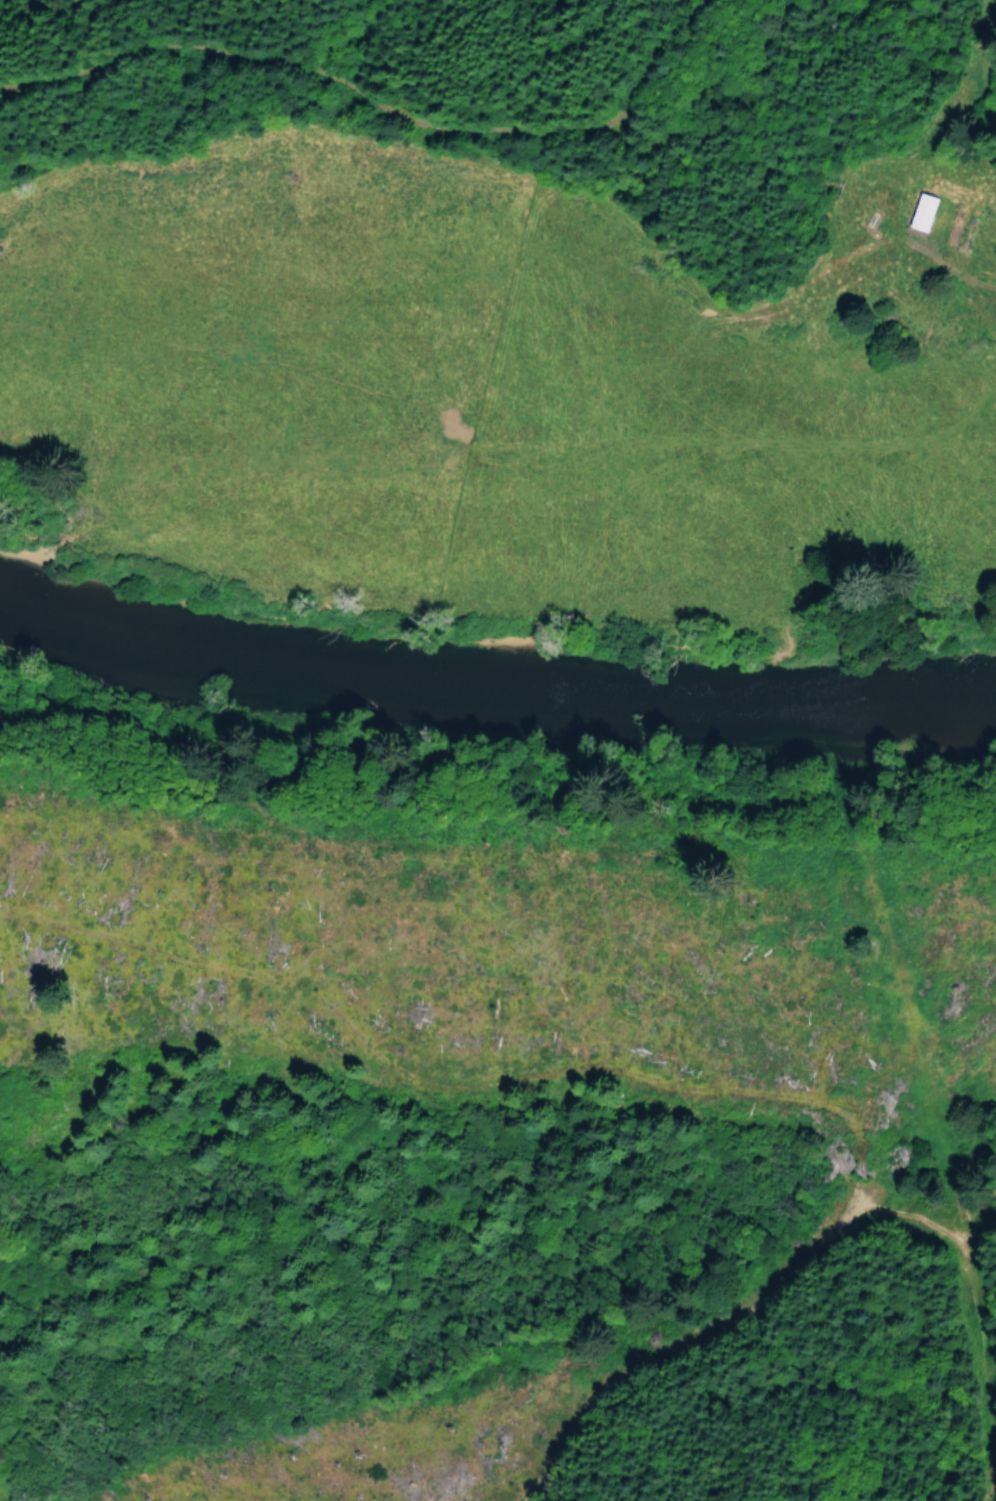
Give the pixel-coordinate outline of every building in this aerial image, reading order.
[(925,231),(937,197),(919,191),(908,225),(925,231)]
